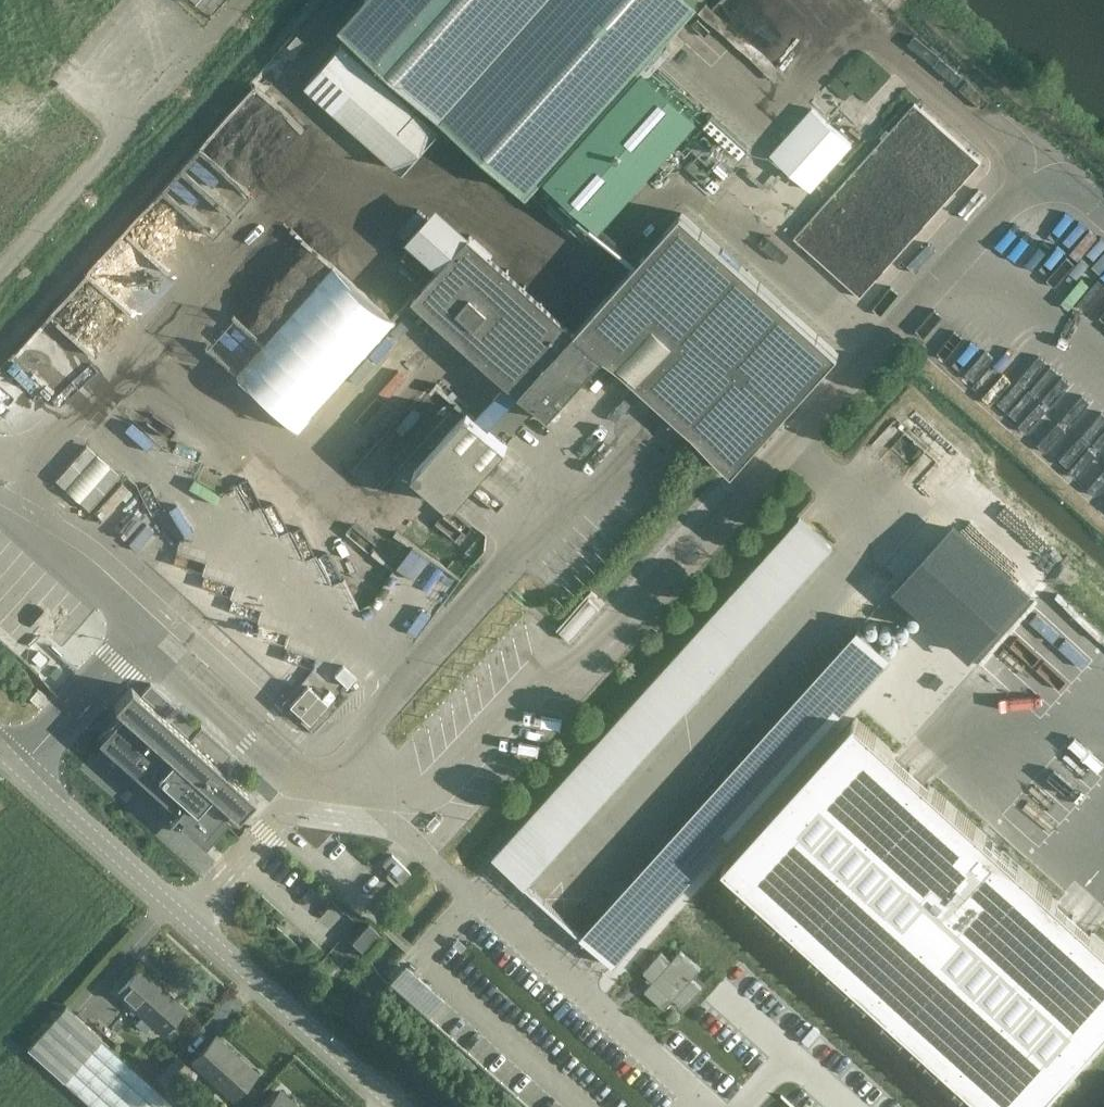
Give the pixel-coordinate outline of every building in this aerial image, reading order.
[(542,0),(366,0),(342,26),(440,113),(542,0)] [(648,54),(649,55),(698,0),(542,0),(440,113),(444,117),(474,144),(476,146),(491,160),(526,191),(648,54)] [(343,42),(307,83),(403,169),(439,128),(343,42)] [(645,68),(549,176),(600,221),(696,114),(645,68)] [(861,295),(982,161),(915,102),(794,236),(861,295)] [(811,107),(769,153),(809,188),(850,142),(811,107)] [(187,165),(167,187),(212,229),(235,204),(217,188),(215,191),(187,165)] [(838,352),(797,316),(781,301),(762,284),(739,264),(722,249),(704,232),(681,213),(680,211),(661,233),(611,289),(574,331),(568,325),(562,319),(468,235),(436,207),(407,239),(439,267),(412,297),(507,383),(539,411),(547,419),(578,385),(576,382),(601,354),(654,401),(692,434),(703,444),(721,460),(732,470),(762,437),(838,352)] [(331,261),(266,338),(232,310),(206,341),(236,366),(233,370),(301,427),(395,315),(331,261)] [(505,447),(474,419),(465,411),(413,470),(453,505),(505,447)] [(909,429),(894,440),(908,459),(923,448),(909,429)] [(86,445),(55,479),(65,488),(78,500),(88,509),(119,475),(120,475),(110,465),(96,454),(86,445)] [(798,513),(491,853),(524,882),(831,542),(798,513)] [(955,523),(894,590),(969,658),(1030,591),(955,523)] [(578,932),(612,963),(891,655),(857,625),(578,932)] [(307,684),(289,704),(309,722),(327,703),(307,684)] [(201,726),(189,738),(131,686),(114,705),(128,717),(106,741),(180,807),(169,819),(169,820),(170,820),(181,808),(202,827),(224,804),(237,816),(238,815),(253,798),(254,797),(253,796),(227,772),(225,775),(217,768),(231,753),(201,726)] [(856,717),(853,721),(854,722),(728,862),(727,860),(724,864),(993,1106),(1034,1106),(1103,1030),(1103,941),(856,717)] [(392,853),(382,863),(390,870),(386,875),(395,884),(400,880),(401,881),(410,872),(392,853)] [(352,941),(363,951),(378,933),(367,923),(352,941)] [(662,951),(644,971),(654,980),(645,990),(665,1008),(674,998),(684,1007),(702,986),(692,978),(701,968),(681,950),(672,960),(662,951)] [(116,992),(142,1015),(135,1022),(146,1032),(152,1024),(161,1032),(184,1007),(139,967),(116,992)] [(65,1005),(27,1047),(95,1106),(180,1106),(65,1005)] [(230,1097),(254,1069),(215,1034),(190,1061),(230,1097)] [(169,1086),(187,1066),(174,1055),(157,1076),(169,1086)] [(262,1106),(295,1106),(276,1091),(262,1106)]
